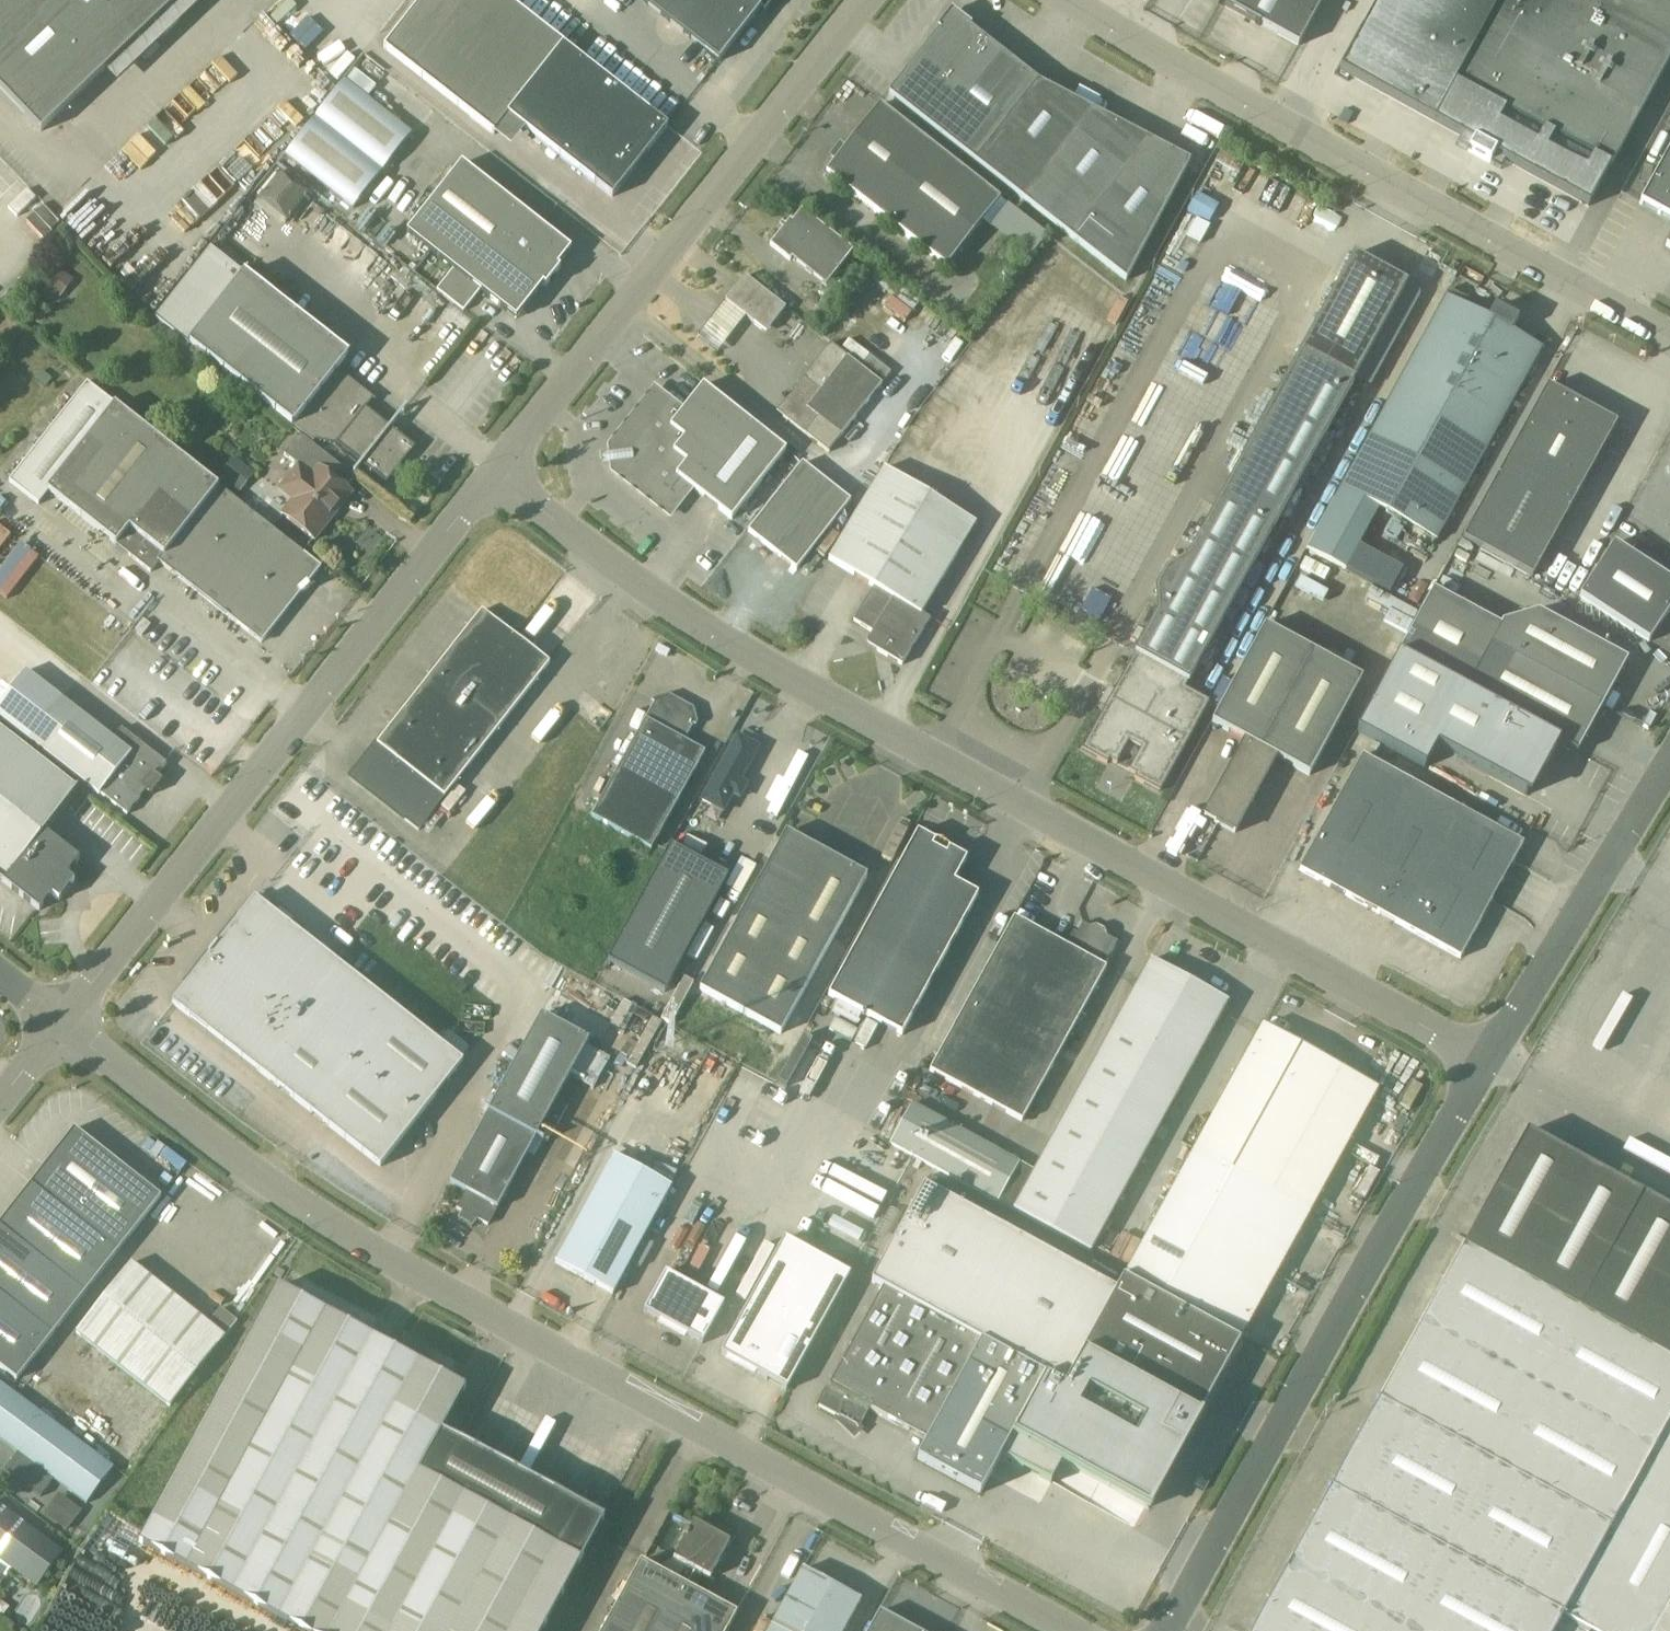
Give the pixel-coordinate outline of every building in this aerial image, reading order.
[(42,131),(179,0),(0,0),(0,87),(42,131)] [(613,197),(669,126),(508,0),(423,0),(385,48),(495,134),(510,116),(613,197)] [(720,61),(761,9),(765,12),(775,0),(642,0),(720,61)] [(1221,2),(1300,45),(1324,0),(1222,0),(1221,2)] [(1577,147),(1611,166),(1669,60),(1669,0),(1503,0),(1458,82),(1483,96),(1479,103),(1481,109),(1489,113),(1495,111),(1499,104),(1577,147)] [(889,94),(976,162),(1128,281),(1191,161),(1039,82),(960,19),(947,21),(889,94)] [(384,171),(413,134),(345,80),(315,117),(384,171)] [(1002,198),(883,105),(881,104),(827,172),(948,267),(1002,198)] [(990,188),(996,180),(942,138),(936,146),(990,188)] [(1641,204),(1669,220),(1669,150),(1641,204)] [(572,249),(542,225),(463,163),(408,232),(454,269),(438,290),(465,311),(481,290),(517,319),(544,284),(547,286),(561,268),(559,266),(572,249)] [(288,224),(311,194),(279,170),(256,199),(288,224)] [(828,285),(855,250),(803,209),(793,221),(791,219),(771,244),(791,260),(793,258),(828,285)] [(210,247),(156,317),(315,442),(316,440),(336,444),(387,484),(417,447),(367,407),(374,399),(375,400),(376,399),(338,370),(350,355),(244,272),(243,273),(210,247)] [(1409,283),(1355,254),(1135,653),(1136,654),(1133,659),(1132,659),(1115,690),(1109,687),(1100,704),(1106,707),(1082,750),(1108,764),(1110,760),(1115,763),(1124,747),(1139,755),(1131,771),(1137,775),(1135,778),(1161,793),(1209,705),(1185,692),(1187,687),(1190,688),(1193,682),(1191,681),(1356,380),(1409,283)] [(767,332),(787,308),(746,276),(727,301),(767,332)] [(1446,295),(1341,487),(1437,540),(1543,348),(1511,331),(1513,327),(1492,316),(1490,319),(1446,295)] [(778,411),(806,433),(830,452),(884,383),(848,355),(821,390),(804,377),(778,411)] [(39,502),(48,490),(117,544),(130,528),(143,538),(130,554),(152,571),(160,561),(175,573),(263,642),(301,593),(311,587),(309,584),(322,567),(304,552),(116,404),(88,382),(11,479),(39,502)] [(787,450),(774,439),(704,384),(683,411),(656,390),(612,446),(613,453),(602,454),(603,464),(614,463),(615,470),(671,514),(692,487),(733,519),(787,450)] [(1548,385),(1464,539),(1533,577),(1618,423),(1548,385)] [(283,514),(316,539),(353,493),(346,488),(355,478),(300,435),(285,454),(299,465),(280,489),(294,500),(283,514)] [(256,474),(235,457),(220,476),(241,493),(256,474)] [(852,501),(804,463),(749,532),(797,569),(852,501)] [(870,645),(871,646),(903,665),(931,619),(922,614),(977,523),(885,468),(830,559),(875,586),(854,620),(874,632),(869,639),(869,640),(869,641),(868,642),(869,643),(869,644),(870,645)] [(10,533),(0,525),(0,547),(10,533)] [(1615,544),(1580,597),(1650,642),(1669,611),(1669,580),(1615,544)] [(1434,589),(1398,655),(1557,741),(1578,752),(1628,660),(1539,612),(1503,622),(1501,625),(1434,589)] [(483,610),(352,777),(420,830),(551,663),(483,610)] [(1263,749),(1316,652),(1266,625),(1221,708),(1213,722),(1246,740),(1263,749)] [(1363,678),(1316,652),(1263,749),(1246,740),(1205,816),(1235,833),(1277,757),(1310,775),(1363,678)] [(1557,741),(1398,655),(1358,731),(1425,768),(1437,747),(1527,796),(1557,741)] [(79,788),(84,781),(127,815),(168,763),(140,741),(132,752),(26,670),(0,703),(0,726),(79,788)] [(657,701),(593,816),(652,849),(706,752),(686,741),(696,722),(692,710),(669,697),(657,701)] [(40,909),(53,892),(57,894),(61,895),(65,894),(67,892),(70,889),(71,885),(71,881),(70,878),(67,875),(80,858),(45,832),(79,788),(0,726),(0,877),(40,909)] [(739,736),(703,799),(724,811),(759,747),(739,736)] [(1363,754),(1300,870),(1461,958),(1525,843),(1363,754)] [(787,831),(701,989),(782,1034),(869,875),(787,831)] [(968,859),(919,832),(828,994),(903,1035),(979,895),(955,882),(968,859)] [(729,877),(671,845),(608,960),(666,992),(729,877)] [(464,1061),(360,979),(256,898),(173,1003),(382,1166),(464,1061)] [(1105,967),(1118,942),(1084,923),(1078,934),(1074,932),(1067,945),(1015,917),(931,1071),(1023,1121),(1107,968),(1105,967)] [(1015,1209),(1091,1251),(1092,1252),(1229,1002),(1152,960),(1036,1171),(1015,1209)] [(1528,1131),(1669,1209),(1669,966),(1642,1017),(1621,1055),(1582,1033),(1528,1131)] [(489,1225),(537,1137),(590,1040),(543,1014),(501,1092),(451,1182),(467,1192),(458,1208),(463,1211),(459,1218),(463,1220),(470,1224),(474,1227),(479,1219),(489,1225)] [(1264,1024),(1161,1212),(1128,1273),(1242,1336),(1243,1337),(1380,1088),(1368,1082),(1264,1024)] [(1015,1209),(1036,1171),(913,1104),(891,1144),(998,1204),(999,1201),(1015,1209)] [(54,1334),(162,1197),(76,1128),(0,1224),(0,1366),(18,1380),(54,1334)] [(1563,1617),(1669,1422),(1669,1209),(1528,1131),(1464,1247),(1254,1630),(1584,1630),(1562,1619),(1563,1617)] [(673,1187),(672,1186),(615,1155),(556,1263),(614,1294),(673,1187)] [(925,1186),(943,1196),(949,1185),(931,1175),(925,1186)] [(943,1196),(925,1186),(872,1283),(884,1289),(820,1406),(840,1417),(841,1416),(857,1425),(860,1428),(862,1426),(861,1424),(862,1423),(863,1423),(870,1408),(929,1440),(919,1458),(923,1461),(1040,1249),(943,1196)] [(785,1238),(722,1353),(788,1389),(851,1274),(785,1238)] [(1040,1249),(923,1461),(982,1493),(1044,1380),(1063,1390),(1084,1352),(1117,1291),(1040,1249)] [(210,1324),(133,1262),(78,1332),(171,1406),(239,1321),(222,1308),(210,1324)] [(704,1342),(725,1304),(667,1273),(646,1311),(670,1324),(667,1329),(678,1335),(680,1330),(704,1342)] [(1117,1291),(1084,1352),(1148,1387),(1198,1414),(1242,1336),(1126,1273),(1117,1291)] [(303,1630),(543,1630),(604,1519),(443,1431),(466,1388),(280,1286),(140,1542),(303,1630)] [(88,1503),(115,1467),(0,1381),(0,1438),(88,1503)] [(1148,1387),(1085,1501),(1136,1529),(1198,1414),(1148,1387)] [(54,1480),(18,1454),(5,1471),(41,1497),(54,1480)] [(56,1494),(46,1516),(72,1528),(82,1505),(56,1494)] [(38,1587),(64,1551),(0,1504),(0,1559),(38,1587)] [(687,1565),(679,1581),(694,1589),(703,1574),(711,1578),(723,1557),(725,1558),(737,1535),(720,1525),(715,1533),(695,1522),(675,1558),(687,1565)] [(604,1630),(728,1630),(738,1613),(694,1589),(679,1581),(642,1560),(604,1630)] [(770,1630),(845,1630),(862,1599),(804,1568),(770,1630)] [(881,1611),(870,1630),(918,1630),(881,1611)]
